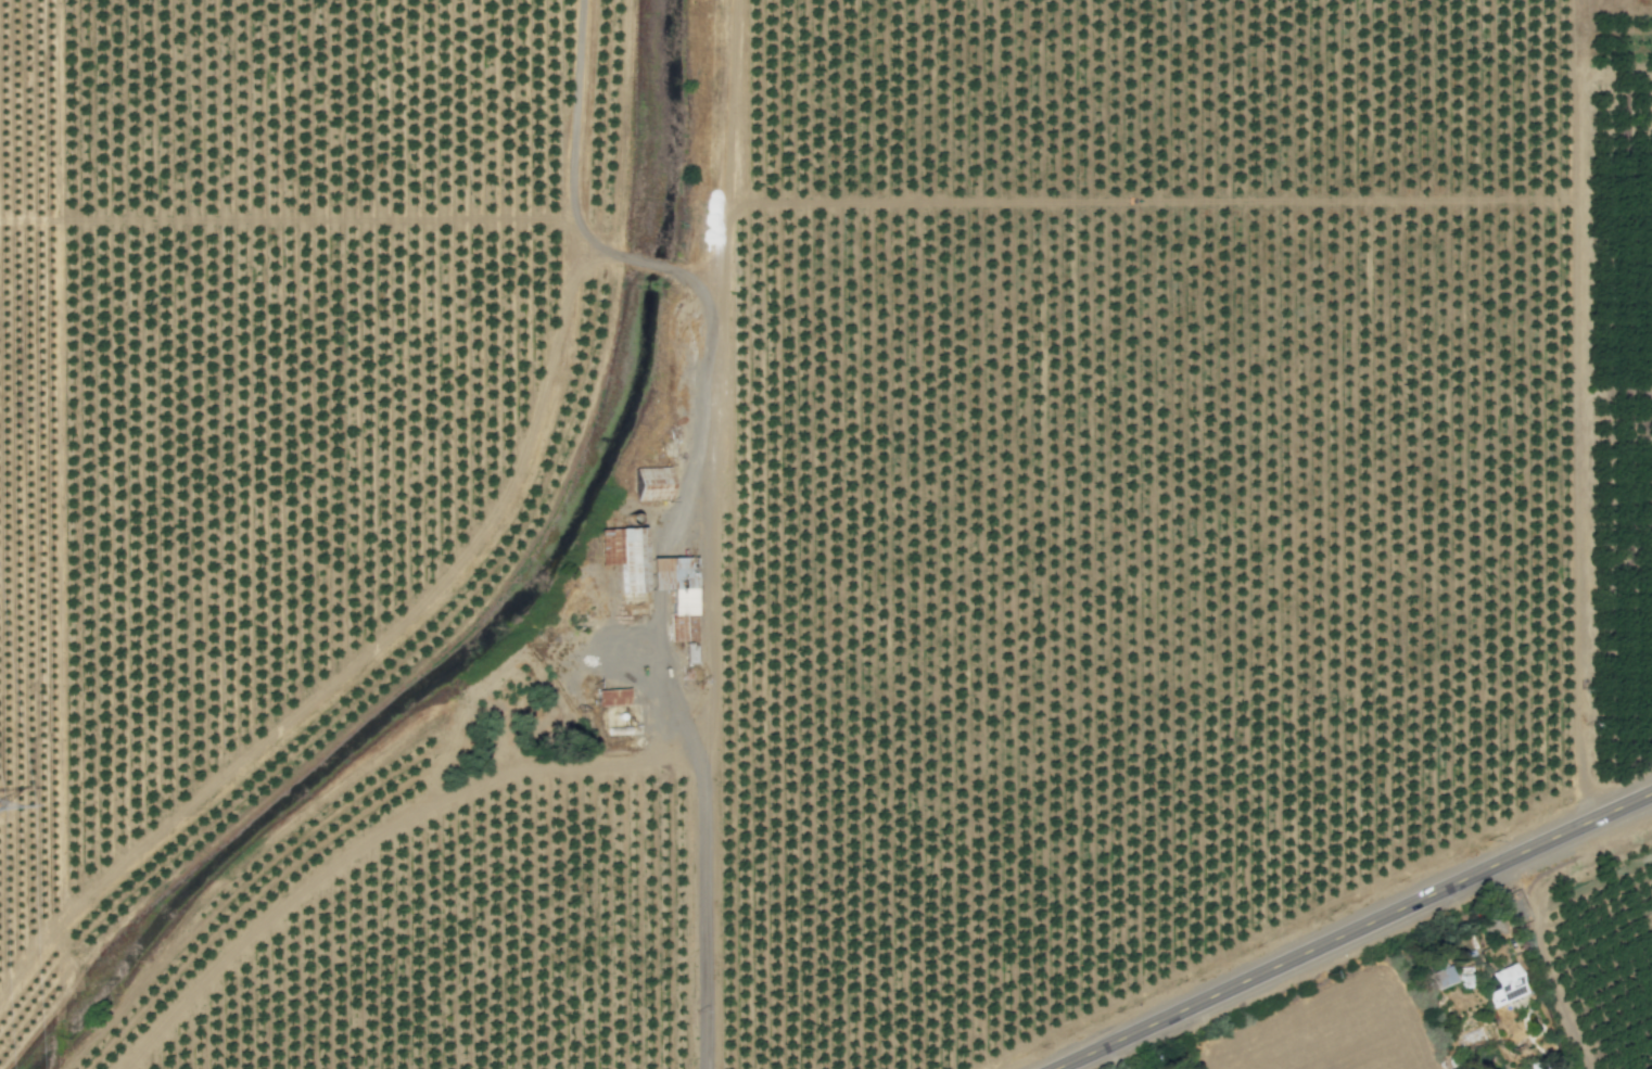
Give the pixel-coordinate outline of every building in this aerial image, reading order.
[(630,469),(631,492),(641,492),(641,500),(662,499),(660,468),(630,469)] [(666,591),(668,642),(694,641),(690,557),(644,559),(643,528),(597,530),(599,565),(616,565),(617,593),(666,591)] [(595,708),(626,704),(624,688),(593,692),(595,708)] [(1485,974),(1492,990),(1482,994),(1488,1009),(1524,995),(1512,963),(1485,974)] [(1424,976),(1431,992),(1455,982),(1448,966),(1424,976)]
